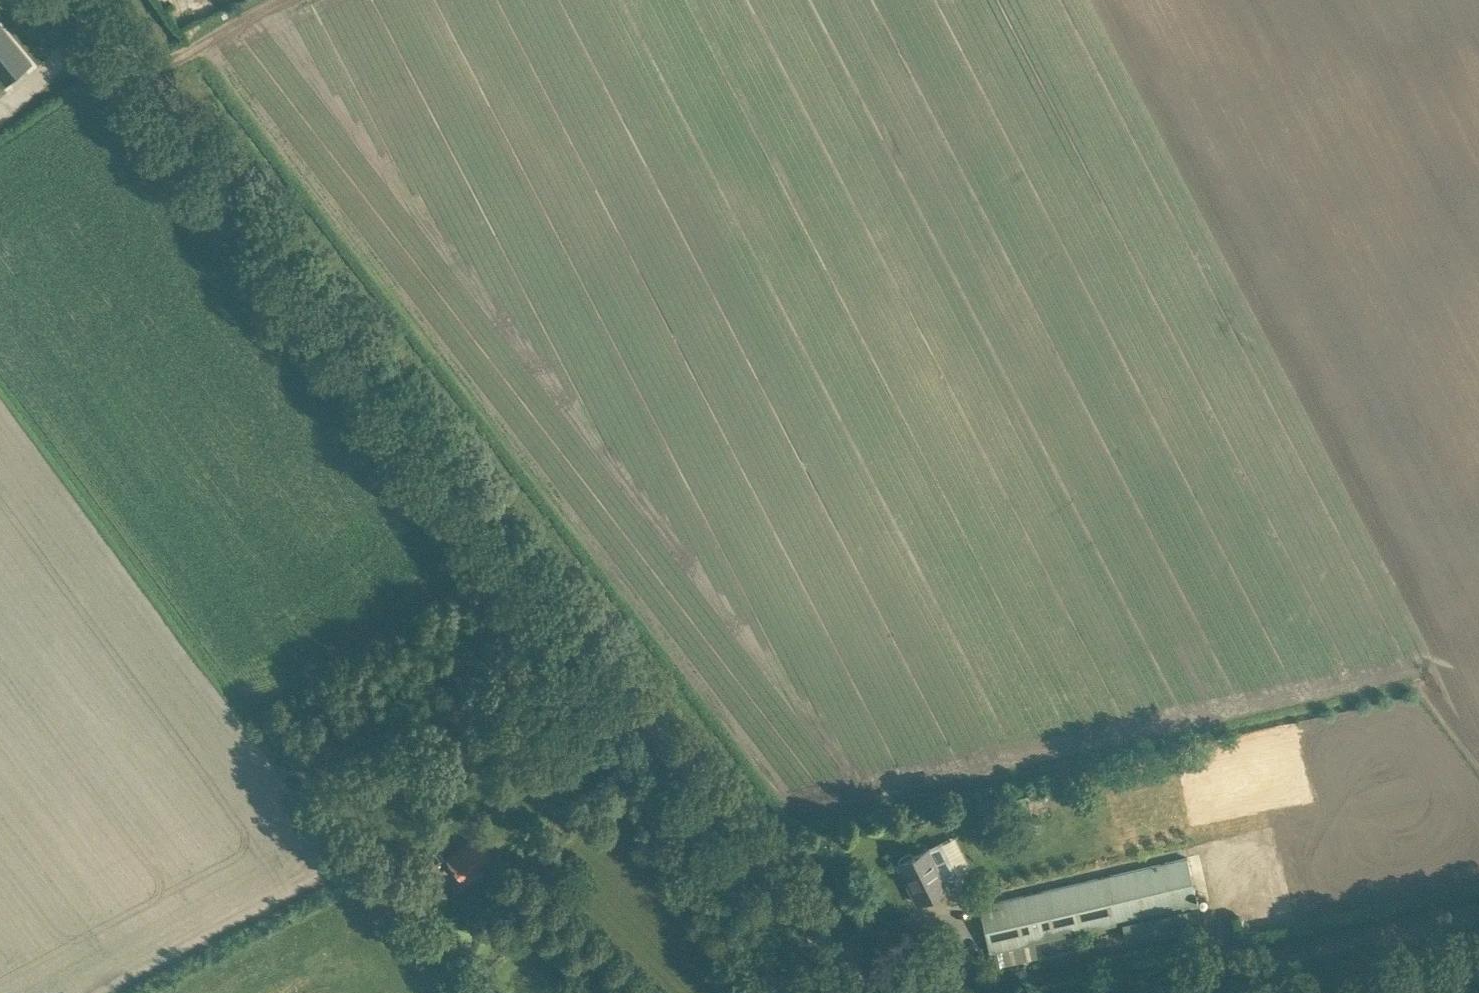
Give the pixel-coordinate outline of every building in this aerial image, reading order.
[(4,88),(33,63),(0,23),(0,83),(4,88)] [(447,856),(451,861),(463,877),(491,857),(476,836),(447,856)] [(942,844),(930,850),(929,848),(917,853),(899,862),(907,879),(909,877),(921,901),(939,892),(949,887),(948,884),(958,879),(942,844)] [(1199,904),(1192,873),(1189,857),(982,904),(993,951),(1199,904)]
